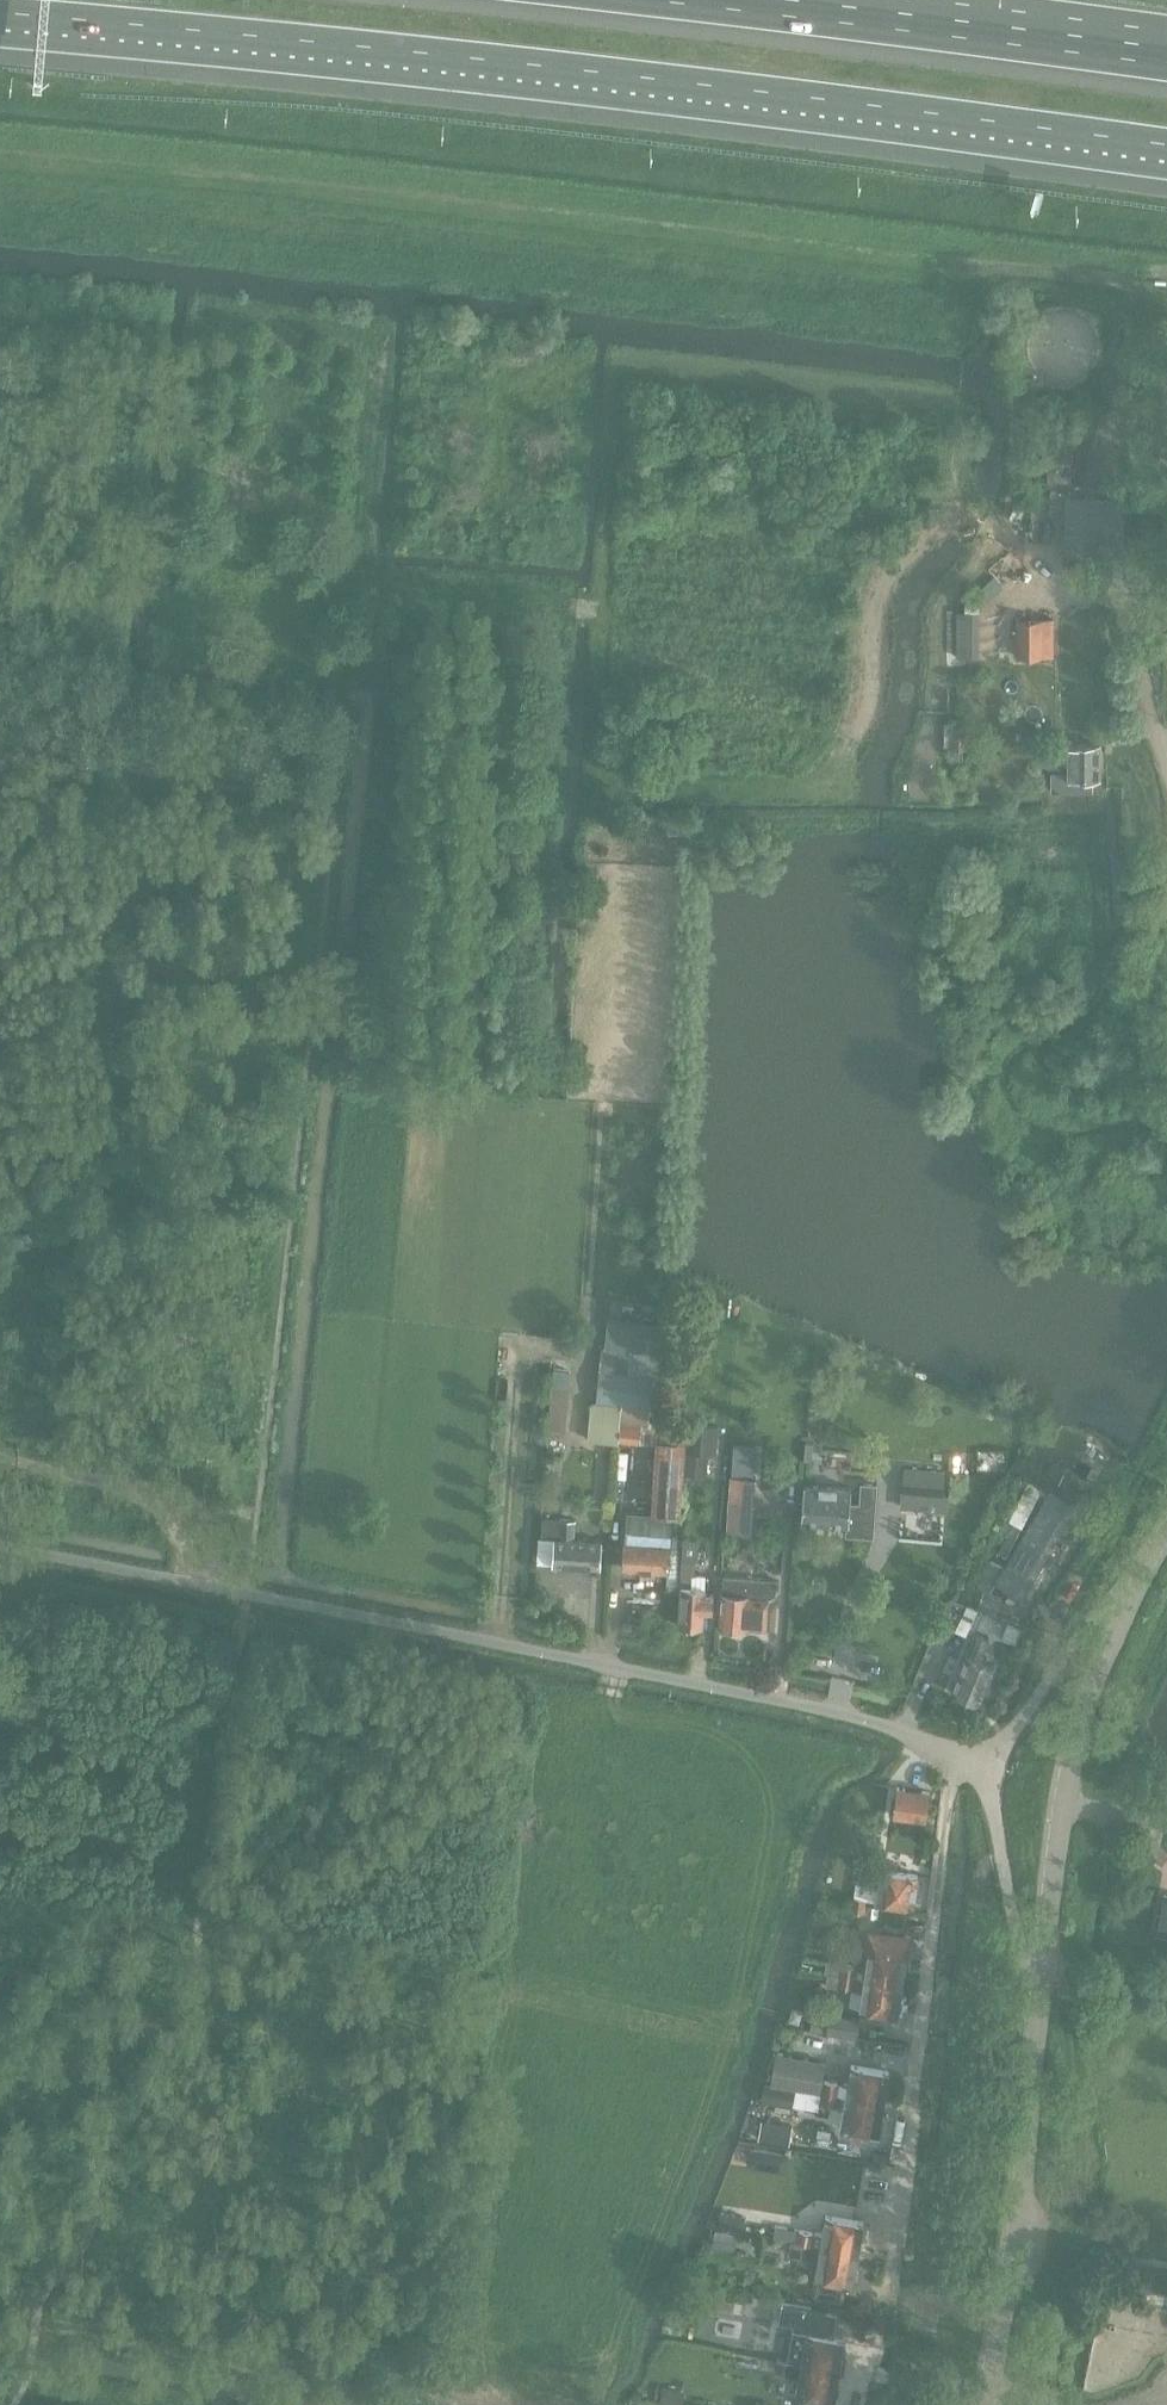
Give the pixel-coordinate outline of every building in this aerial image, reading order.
[(958,612),(958,657),(972,657),(972,612),(958,612)] [(1017,658),(1053,657),(1053,619),(1017,620),(1017,658)] [(970,746),(971,732),(951,731),(951,745),(970,746)] [(1052,774),(1052,791),(1092,790),(1091,780),(1100,780),(1100,745),(1060,746),(1060,756),(1068,756),(1069,774),(1052,774)] [(685,836),(685,819),(668,819),(668,836),(685,836)] [(642,1442),(651,1443),(653,1424),(648,1423),(655,1353),(653,1353),(655,1323),(608,1319),(605,1348),(601,1348),(597,1404),(592,1404),(591,1425),(590,1439),(642,1442)] [(719,1426),(690,1424),(686,1474),(706,1475),(707,1453),(716,1454),(719,1426)] [(830,1433),(812,1432),(811,1442),(805,1441),(803,1474),(827,1476),(830,1433)] [(684,1444),(659,1442),(653,1513),(629,1512),(625,1570),(668,1574),(667,1592),(677,1593),(683,1519),(678,1519),(684,1444)] [(734,1476),(753,1478),(755,1462),(735,1460),(734,1476)] [(939,1471),(901,1468),(899,1492),(937,1495),(939,1471)] [(757,1478),(733,1477),(728,1533),(752,1535),(757,1478)] [(804,1485),(801,1521),(848,1524),(847,1535),(872,1536),(876,1485),(861,1484),(860,1504),(850,1504),(852,1488),(804,1485)] [(1022,1599),(1076,1505),(1051,1490),(1007,1568),(987,1560),(976,1587),(986,1591),(978,1608),(995,1615),(1003,1596),(992,1591),(995,1584),(997,1584),(997,1585),(1022,1599)] [(601,1542),(576,1540),(577,1522),(547,1520),(546,1539),(555,1540),(553,1566),(599,1569),(601,1542)] [(706,1594),(706,1588),(705,1588),(706,1575),(695,1575),(696,1559),(697,1559),(698,1540),(685,1539),(679,1624),(703,1626),(705,1610),(713,1611),(715,1595),(706,1594)] [(721,1628),(745,1630),(746,1628),(768,1629),(770,1599),(777,1594),(778,1581),(725,1577),(721,1628)] [(979,1660),(988,1640),(976,1634),(951,1690),(979,1702),(995,1667),(979,1660)] [(932,1794),(899,1788),(895,1817),(928,1822),(932,1794)] [(878,1887),(857,1884),(854,1912),(863,1913),(864,1900),(914,1907),(916,1895),(921,1893),(923,1885),(918,1881),(919,1876),(880,1871),(878,1887)] [(1165,1898),(1161,1915),(1157,1915),(1155,1926),(1158,1926),(1158,1930),(1166,1932),(1166,1898),(1165,1898)] [(907,1960),(911,1935),(873,1929),(867,1969),(836,1964),(833,1973),(832,1975),(903,1985),(905,1974),(910,1972),(911,1964),(907,1960)] [(903,1985),(832,1975),(830,1989),(863,1994),(861,2013),(898,2019),(899,2013),(905,2010),(906,2002),(901,1998),(903,1985)] [(860,2022),(832,2017),(829,2036),(857,2041),(860,2022)] [(776,2053),(771,2083),(820,2092),(825,2062),(776,2053)] [(892,2079),(889,2076),(890,2074),(851,2067),(848,2084),(828,2081),(826,2094),(885,2104),(886,2092),(891,2088),(892,2079)] [(794,2090),(765,2085),(762,2101),(791,2106),(794,2090)] [(885,2104),(826,2094),(824,2107),(845,2110),(842,2128),(878,2134),(879,2130),(884,2127),(885,2120),(882,2117),(885,2104)] [(757,2129),(757,2140),(753,2140),(753,2152),(758,2152),(758,2153),(782,2152),(782,2129),(757,2129)] [(770,2156),(767,2173),(778,2175),(781,2158),(770,2156)] [(723,2214),(721,2228),(736,2231),(738,2216),(723,2214)] [(866,2232),(862,2228),(863,2224),(826,2217),(823,2234),(784,2227),(782,2241),(858,2254),(860,2241),(865,2238),(866,2232)] [(738,2235),(715,2230),(712,2246),(735,2251),(738,2235)] [(858,2254),(782,2241),(782,2242),(791,2243),(789,2254),(819,2259),(812,2295),(843,2300),(846,2283),(853,2285),(854,2281),(858,2280),(859,2272),(855,2269),(858,2254)] [(1166,2309),(1166,2297),(1145,2294),(1143,2306),(1166,2309)] [(838,2371),(840,2357),(845,2354),(846,2346),(843,2342),(842,2339),(831,2337),(835,2319),(811,2314),(812,2305),(784,2300),(780,2323),(798,2326),(793,2351),(780,2349),(778,2360),(838,2371)] [(838,2371),(778,2360),(776,2373),(799,2377),(796,2396),(832,2402),(833,2398),(839,2396),(840,2387),(836,2382),(838,2371)]
